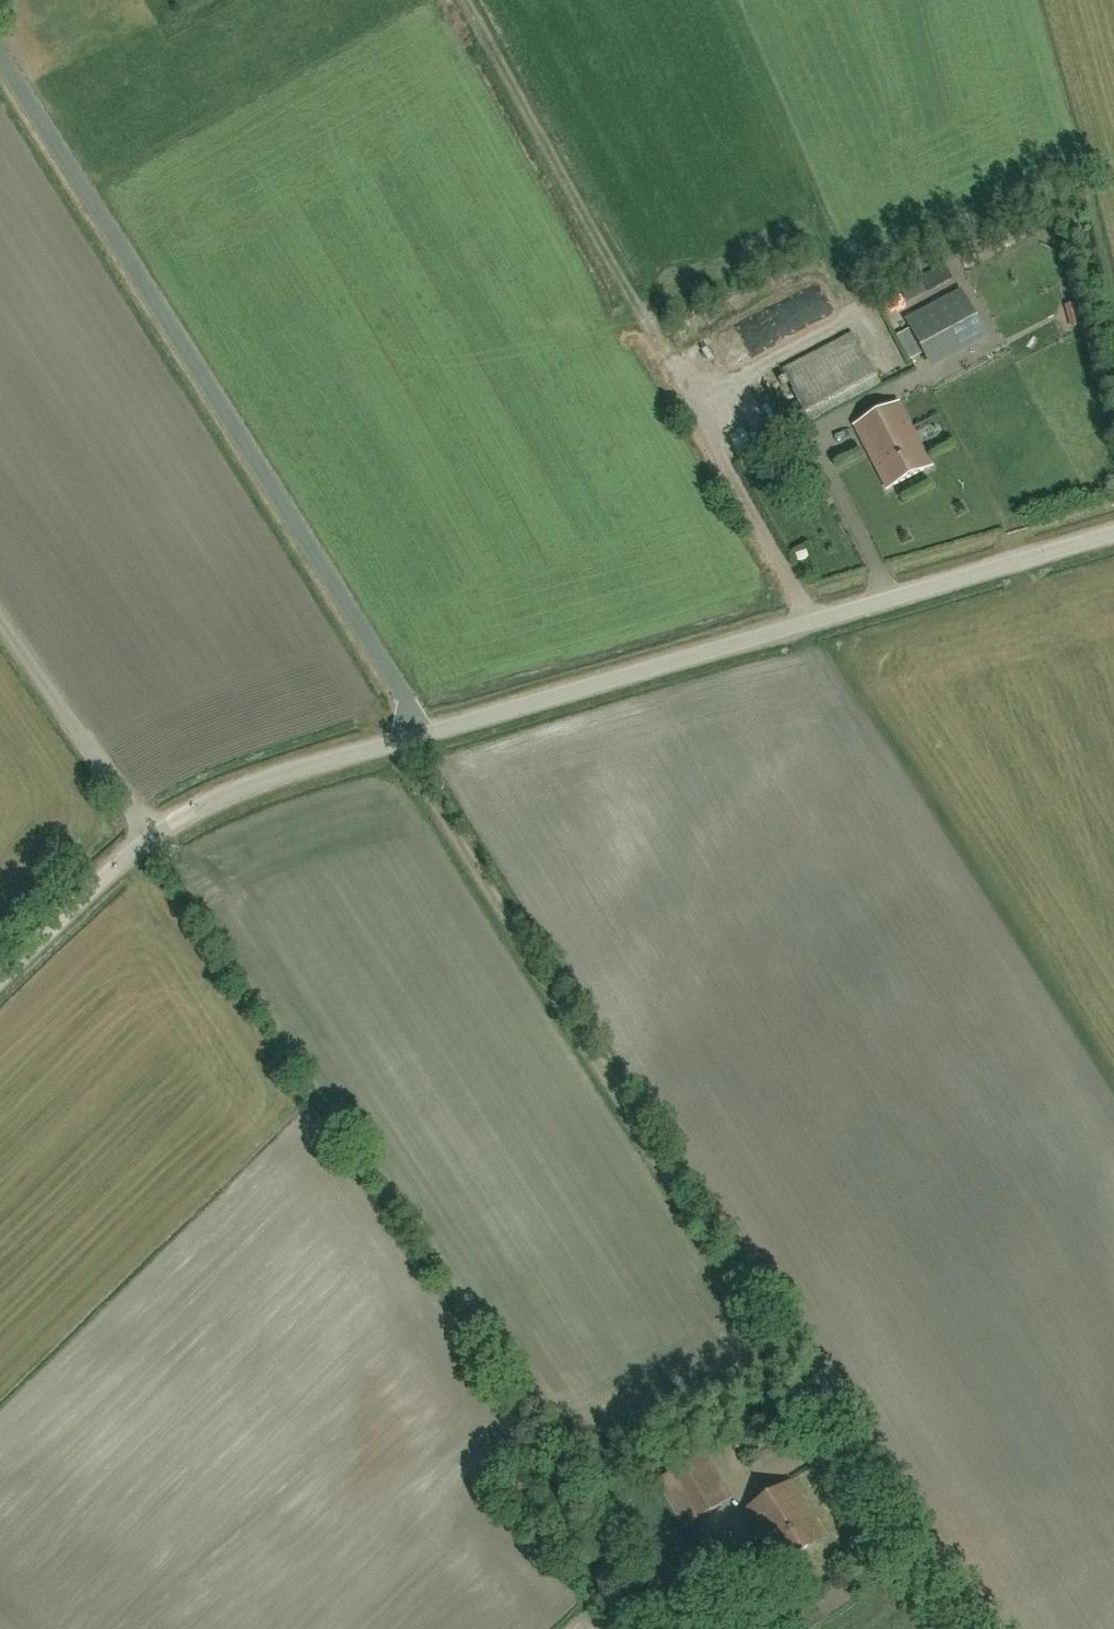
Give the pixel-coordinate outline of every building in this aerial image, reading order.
[(906,283),(885,294),(892,307),(913,296),(906,283)] [(906,321),(925,357),(981,328),(961,291),(906,321)] [(1078,302),(1071,303),(1073,310),(1080,308),(1078,302)] [(796,397),(777,407),(784,420),(872,375),(851,334),(782,370),(796,397)] [(857,427),(878,468),(888,487),(929,466),(897,406),(857,427)] [(685,1526),(732,1497),(705,1452),(657,1481),(685,1526)] [(780,1563),(822,1537),(789,1484),(747,1510),(780,1563)]
